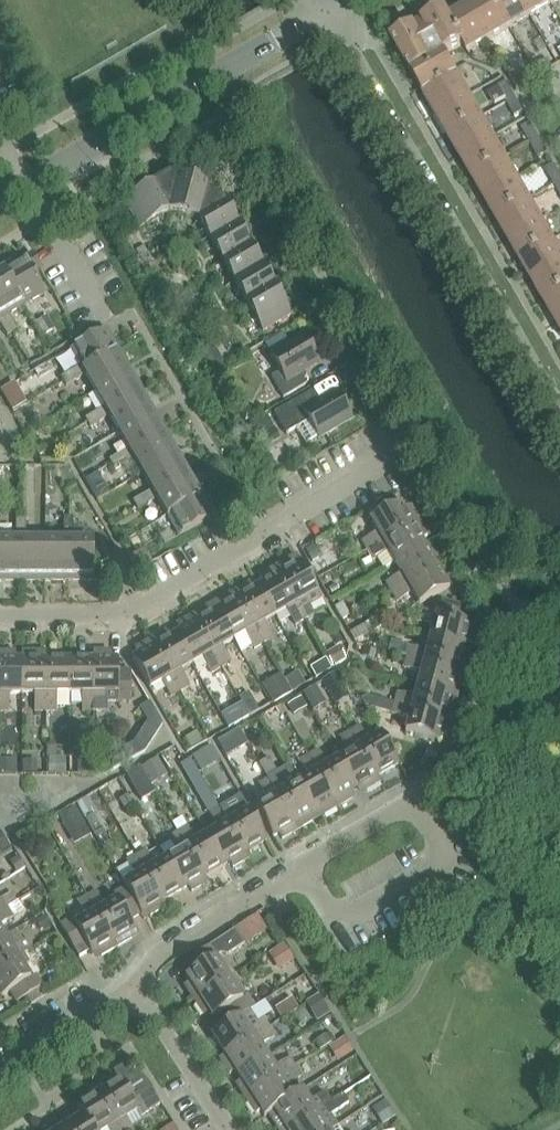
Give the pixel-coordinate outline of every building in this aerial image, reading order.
[(494,0),(478,0),(470,5),(490,39),(510,28),(494,0)] [(522,0),(494,0),(510,28),(531,16),(522,0)] [(550,0),(522,0),(531,16),(552,3),(550,0)] [(470,5),(450,17),(449,17),(464,44),(468,52),(490,39),(470,5)] [(445,9),(392,40),(424,94),(458,74),(447,54),(464,44),(449,17),(450,17),(445,9)] [(533,67),(538,76),(553,68),(548,59),(533,67)] [(538,76),(533,67),(518,76),(524,85),(538,76)] [(436,115),(470,95),(458,74),(424,94),(436,115)] [(507,102),(515,97),(507,82),(498,87),(507,102)] [(470,95),(436,115),(448,136),(482,116),(470,95)] [(515,97),(507,102),(515,117),(524,112),(515,97)] [(482,116),(448,136),(460,156),(494,136),(482,116)] [(531,143),(539,138),(531,123),(522,128),(531,143)] [(472,177),(506,157),(494,136),(460,156),(472,177)] [(539,138),(531,143),(539,158),(548,153),(539,138)] [(484,198),(518,178),(506,157),(472,177),(484,198)] [(559,181),(559,173),(555,164),(546,169),(555,184),(559,181)] [(194,178),(189,176),(188,179),(169,174),(152,184),(169,212),(184,216),(194,178)] [(197,176),(196,179),(194,178),(184,216),(199,220),(227,204),(218,187),(199,182),(200,177),(197,176)] [(496,218),(530,199),(518,178),(484,198),(496,218)] [(148,224),(169,212),(152,184),(132,196),(136,203),(140,210),(144,217),(148,224)] [(128,208),(136,203),(132,196),(123,201),(128,208)] [(508,239),(542,219),(530,199),(496,218),(508,239)] [(128,208),(132,215),(140,210),(136,203),(128,208)] [(199,220),(211,241),(239,224),(227,204),(199,220)] [(136,222),(144,217),(140,210),(132,215),(136,222)] [(144,217),(136,222),(140,229),(148,224),(144,217)] [(520,260),(554,240),(542,219),(508,239),(520,260)] [(211,241),(223,262),(251,245),(239,224),(211,241)] [(559,264),(559,250),(554,240),(520,260),(532,280),(559,264)] [(223,262),(235,282),(263,266),(251,245),(223,262)] [(4,270),(25,306),(46,294),(34,273),(42,269),(33,253),(4,270)] [(559,292),(559,264),(532,280),(544,301),(559,292)] [(235,282),(247,303),(275,286),(263,266),(235,282)] [(0,320),(0,323),(3,328),(14,322),(9,315),(25,306),(4,270),(0,272),(0,311),(4,318),(0,320)] [(273,315),(280,311),(287,307),(275,286),(247,303),(259,324),(266,319),(273,315)] [(556,322),(559,319),(559,292),(544,301),(556,322)] [(280,311),(285,320),(292,315),(287,307),(280,311)] [(278,324),(285,320),(280,311),(273,315),(278,324)] [(266,319),(271,328),(278,324),(273,315),(266,319)] [(49,319),(39,324),(46,335),(55,329),(49,319)] [(259,324),(263,332),(271,328),(266,319),(259,324)] [(14,322),(3,328),(7,336),(18,330),(14,322)] [(71,349),(81,366),(84,370),(119,349),(107,328),(71,349)] [(285,332),(266,343),(273,355),(291,344),(285,332)] [(319,361),(305,336),(291,344),(273,355),(271,356),(280,372),(272,377),(284,398),(308,384),(301,372),(319,361)] [(212,342),(200,349),(214,372),(226,365),(212,342)] [(71,372),(76,380),(86,374),(96,391),(131,370),(119,349),(84,370),(81,366),(71,372)] [(96,391),(105,407),(107,411),(143,391),(131,370),(96,391)] [(62,377),(67,386),(76,380),(71,372),(62,377)] [(95,413),(100,421),(110,416),(119,432),(155,411),(143,391),(107,411),(105,407),(95,413)] [(319,403),(312,392),(276,414),(288,434),(309,422),(319,438),(352,418),(337,393),(319,403)] [(249,406),(239,412),(246,422),(255,416),(249,406)] [(119,432),(129,448),(131,453),(167,432),(155,411),(119,432)] [(90,427),(100,421),(95,413),(86,418),(90,427)] [(102,430),(79,444),(86,456),(109,442),(102,430)] [(119,454),(124,462),(134,457),(143,473),(179,453),(167,432),(131,453),(129,448),(119,454)] [(143,473),(153,490),(155,494),(191,473),(179,453),(143,473)] [(124,462),(119,454),(109,460),(114,468),(124,462)] [(100,472),(86,480),(93,493),(107,485),(100,472)] [(143,495),(148,504),(158,498),(167,514),(203,494),(191,473),(155,494),(153,490),(143,495)] [(215,515),(203,494),(167,514),(180,536),(215,515)] [(143,495),(133,501),(138,509),(148,504),(143,495)] [(368,550),(419,521),(411,505),(405,509),(401,502),(384,512),(371,520),(378,532),(363,541),(368,550)] [(376,506),(366,511),(371,520),(384,512),(379,504),(376,506)] [(74,516),(64,516),(64,528),(74,528),(74,516)] [(16,528),(26,528),(26,517),(16,517),(16,528)] [(426,545),(423,540),(428,536),(419,521),(368,550),(374,560),(378,558),(384,569),(396,562),(426,545)] [(45,539),(26,539),(26,528),(16,528),(16,539),(21,539),(21,580),(45,580),(45,539)] [(64,539),(69,539),(69,580),(94,580),(94,539),(74,539),(74,528),(64,528),(64,539)] [(167,532),(160,536),(165,544),(175,538),(173,533),(167,532)] [(21,580),(21,539),(16,539),(0,539),(0,580),(21,580)] [(69,580),(69,539),(64,539),(45,539),(45,580),(69,580)] [(315,545),(307,549),(313,561),(321,557),(315,545)] [(438,565),(426,545),(396,562),(402,573),(387,582),(392,592),(438,565)] [(142,550),(131,557),(138,570),(140,569),(149,563),(142,550)] [(310,606),(323,599),(323,598),(301,561),(294,564),(291,559),(275,568),(305,619),(315,613),(310,606)] [(450,587),(438,565),(392,592),(398,601),(413,592),(420,605),(450,587)] [(305,619),(275,568),(260,577),(263,582),(258,585),(276,615),(287,609),(296,624),(305,619)] [(258,585),(253,588),(250,582),(234,591),(264,643),(273,637),(265,622),(276,615),(258,585)] [(264,643),(234,591),(219,600),(222,606),(217,609),(234,639),(245,633),(254,648),(264,643)] [(442,599),(439,613),(459,618),(463,605),(442,599)] [(343,603),(335,608),(343,620),(350,616),(343,603)] [(217,609),(211,612),(208,607),(192,616),(222,667),(232,661),(223,646),(234,639),(217,609)] [(464,647),(466,641),(472,643),(477,625),(420,609),(417,621),(434,626),(431,638),(464,647)] [(222,667),(192,616),(177,625),(180,630),(175,633),(192,664),(204,657),(212,672),(222,667)] [(374,619),(366,623),(371,631),(379,626),(374,619)] [(366,623),(350,633),(354,641),(371,631),(366,623)] [(175,633),(170,636),(167,631),(151,640),(181,691),(190,686),(190,685),(181,670),(192,664),(175,633)] [(458,670),(464,647),(431,638),(427,650),(410,646),(408,657),(458,670)] [(181,691),(151,640),(135,649),(139,654),(133,658),(150,688),(162,681),(171,696),(181,691)] [(339,646),(326,653),(334,666),(346,659),(339,646)] [(365,647),(363,655),(372,657),(374,649),(365,647)] [(16,658),(16,651),(0,651),(0,711),(9,711),(9,693),(22,693),(22,658),(16,658)] [(46,711),(46,658),(46,651),(28,651),(28,658),(22,658),(22,693),(35,693),(35,711),(46,711)] [(112,651),(111,651),(94,651),(94,658),(94,711),(105,711),(105,693),(118,693),(118,701),(132,701),(132,671),(119,671),(119,658),(112,658),(112,651)] [(452,693),(454,687),(460,689),(465,672),(458,670),(408,657),(405,667),(422,672),(418,684),(452,693)] [(70,658),(46,658),(46,711),(57,711),(57,706),(70,706),(70,693),(70,658)] [(94,711),(94,658),(70,658),(70,693),(83,693),(83,711),(94,711)] [(326,658),(311,667),(317,677),(332,668),(326,658)] [(298,671),(286,678),(294,691),(306,684),(298,671)] [(281,673),(263,683),(274,702),(292,692),(281,673)] [(395,703),(452,718),(457,701),(451,699),(452,693),(418,684),(415,697),(398,692),(395,703)] [(316,685),(303,693),(313,709),(326,702),(316,685)] [(190,686),(181,691),(186,699),(194,694),(190,686)] [(249,692),(240,697),(251,716),(260,710),(249,692)] [(393,713),(395,703),(367,695),(362,698),(366,705),(393,713)] [(302,697),(288,705),(294,714),(307,706),(302,697)] [(251,716),(243,702),(221,714),(229,728),(251,716)] [(151,703),(140,709),(147,721),(158,715),(151,703)] [(440,740),(441,733),(448,735),(452,718),(395,703),(393,713),(392,713),(410,718),(406,731),(440,740)] [(281,705),(266,714),(270,721),(285,712),(281,705)] [(351,731),(360,746),(377,776),(378,776),(399,764),(382,734),(369,741),(361,726),(351,731)] [(240,729),(232,734),(240,748),(248,744),(240,729)] [(350,752),(339,758),(357,788),(362,786),(365,791),(381,782),(378,776),(377,776),(360,746),(351,731),(342,737),(350,752)] [(198,732),(186,738),(192,749),(204,743),(198,732)] [(212,745),(194,756),(203,771),(221,761),(212,745)] [(310,755),(339,806),(355,797),(352,791),(357,788),(339,758),(328,765),(319,749),(310,755)] [(91,754),(78,754),(78,773),(91,773),(91,754)] [(315,812),(321,809),(324,815),(339,806),(310,755),(302,760),(311,775),(298,782),(315,812)] [(66,757),(49,757),(50,773),(66,772),(66,757)] [(158,757),(141,767),(151,783),(168,774),(158,757)] [(185,761),(181,764),(192,782),(202,777),(191,758),(185,761)] [(0,759),(0,774),(17,774),(17,759),(0,759)] [(269,779),(277,794),(298,830),(314,821),(310,815),(315,812),(298,782),(289,767),(278,773),(270,759),(260,765),(269,779)] [(37,760),(24,760),(24,773),(37,773),(37,760)] [(140,766),(126,774),(142,801),(155,793),(140,766)] [(268,800),(256,807),(273,837),(279,833),(283,839),(298,830),(277,794),(269,779),(259,784),(268,800)] [(127,794),(120,798),(125,809),(133,804),(127,794)] [(212,795),(203,801),(204,803),(210,813),(219,807),(213,797),(212,795)] [(87,796),(77,803),(80,808),(91,802),(87,796)] [(219,807),(228,823),(246,853),(267,840),(250,810),(238,817),(229,802),(219,807)] [(219,828),(208,835),(225,865),(230,862),(233,868),(249,858),(246,853),(228,823),(219,807),(210,813),(219,828)] [(76,808),(60,817),(69,833),(85,824),(76,808)] [(94,814),(86,819),(92,828),(99,823),(94,814)] [(183,817),(173,823),(178,831),(188,826),(183,817)] [(178,831),(187,847),(204,877),(205,877),(225,865),(208,835),(196,841),(188,826),(178,831)] [(0,830),(0,852),(0,853),(11,846),(1,829),(0,830)] [(171,841),(159,847),(184,889),(189,886),(192,891),(208,882),(205,877),(204,877),(187,847),(178,831),(168,837),(171,841)] [(137,855),(146,871),(163,901),(164,900),(184,889),(159,847),(148,854),(146,850),(137,855)] [(124,883),(126,887),(141,913),(148,910),(151,915),(167,906),(164,900),(163,901),(146,871),(137,855),(127,861),(136,876),(124,883)] [(18,856),(10,861),(17,872),(25,867),(18,856)] [(88,896),(117,947),(133,938),(129,933),(136,929),(130,920),(141,913),(126,887),(115,894),(118,899),(106,906),(97,890),(88,896)] [(8,907),(16,902),(11,892),(0,899),(0,912),(8,907)] [(92,954),(99,950),(102,956),(117,947),(88,896),(78,901),(87,917),(75,924),(72,918),(61,925),(76,951),(87,945),(92,954)] [(14,916),(8,907),(0,912),(0,925),(14,916)] [(257,914),(236,928),(246,944),(268,930),(257,914)] [(45,915),(36,921),(41,930),(51,925),(45,915)] [(216,957),(221,954),(227,955),(245,944),(235,929),(188,960),(195,970),(186,976),(190,982),(185,986),(195,1001),(235,975),(228,965),(223,969),(216,957)] [(23,954),(33,948),(27,938),(23,941),(17,930),(5,937),(0,940),(0,968),(23,954)] [(285,944),(269,955),(279,969),(295,958),(285,944)] [(0,968),(0,994),(2,997),(11,991),(17,1002),(23,998),(39,989),(43,986),(36,975),(31,978),(24,966),(29,963),(23,954),(0,968)] [(235,975),(195,1001),(204,1016),(210,1012),(214,1018),(223,1012),(230,1023),(241,1015),(241,1016),(250,1010),(255,1006),(248,995),(243,999),(235,987),(241,984),(235,975)] [(39,989),(23,998),(28,1006),(43,996),(39,989)] [(320,994),(306,1002),(318,1021),(331,1013),(320,994)] [(292,998),(276,1009),(282,1018),(298,1008),(292,998)] [(220,1059),(270,1027),(264,1017),(258,1021),(250,1010),(241,1016),(241,1015),(230,1023),(212,1034),(225,1055),(220,1059)] [(270,1027),(220,1059),(230,1074),(236,1070),(239,1075),(268,1056),(261,1046),(276,1036),(270,1027)] [(327,1034),(315,1042),(321,1050),(332,1042),(327,1034)] [(345,1036),(329,1046),(338,1062),(354,1052),(345,1036)] [(246,1099),(281,1076),(296,1067),(290,1057),(275,1067),(268,1056),(239,1075),(242,1080),(237,1084),(246,1099)] [(296,1067),(281,1076),(246,1099),(256,1114),(262,1110),(266,1116),(274,1111),(274,1110),(294,1096),(287,1085),(302,1076),(296,1067)] [(117,1123),(120,1128),(121,1128),(122,1129),(135,1129),(127,1117),(138,1110),(142,1115),(161,1103),(145,1077),(126,1089),(120,1080),(114,1084),(110,1079),(95,1088),(117,1123)] [(346,1080),(338,1086),(342,1092),(350,1086),(346,1080)] [(336,1085),(325,1092),(331,1101),(340,1095),(342,1094),(336,1085)] [(95,1088),(80,1097),(84,1103),(77,1107),(83,1116),(84,1116),(93,1129),(122,1129),(121,1128),(120,1128),(117,1123),(95,1088)] [(316,1111),(331,1101),(325,1092),(310,1102),(303,1090),(294,1096),(274,1110),(274,1111),(277,1115),(272,1119),(279,1129),(287,1129),(316,1111)] [(332,1114),(346,1104),(340,1095),(331,1101),(316,1111),(287,1129),(331,1129),(339,1125),(332,1114)] [(386,1100),(373,1108),(383,1123),(396,1115),(386,1100)] [(64,1129),(93,1129),(84,1116),(83,1116),(78,1119),(75,1113),(60,1123),(64,1129)]
